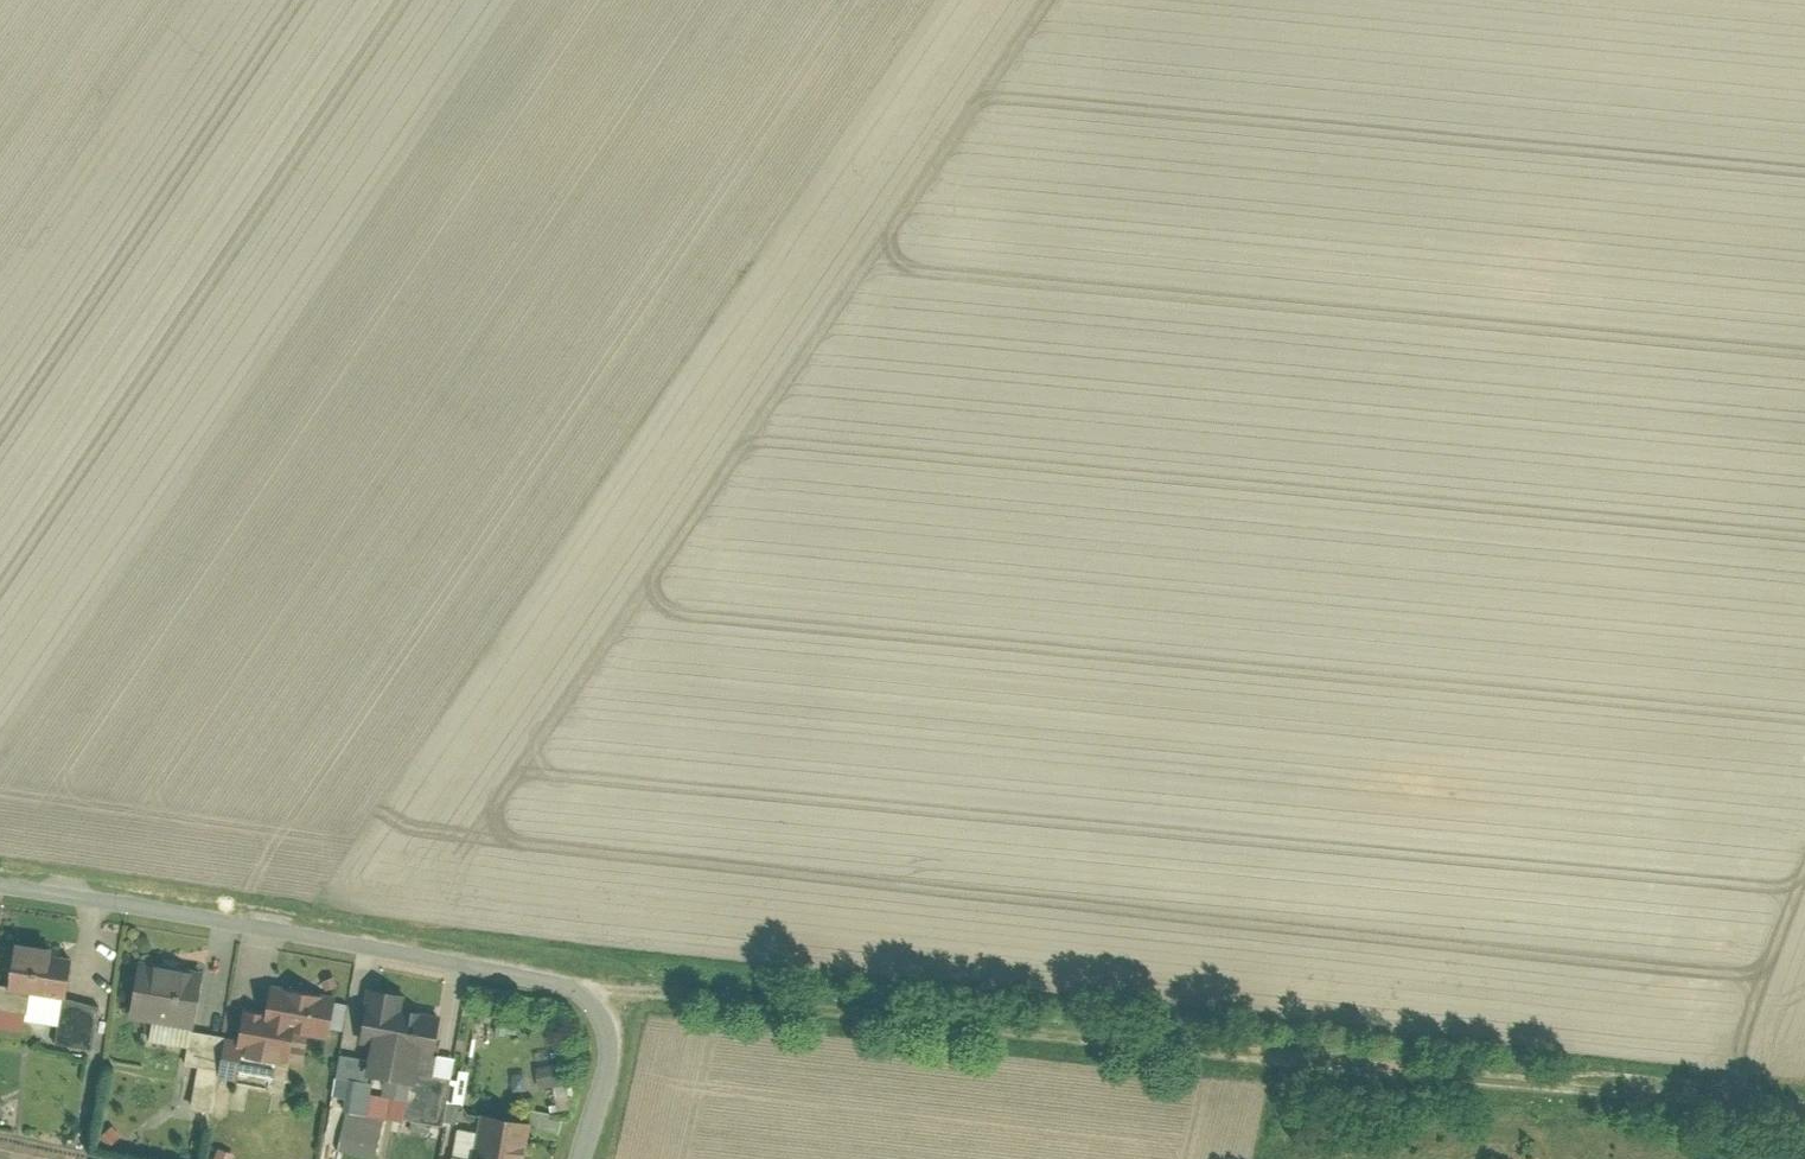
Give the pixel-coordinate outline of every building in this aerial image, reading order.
[(7,989),(5,997),(64,1008),(65,1001),(73,959),(15,948),(7,989)] [(206,978),(141,966),(130,1023),(192,1034),(195,1035),(206,978)] [(264,1029),(243,1024),(234,1064),(274,1072),(277,1061),(302,1067),(307,1040),(334,1046),(343,1002),(273,987),(264,1029)] [(406,1002),(367,995),(357,1048),(370,1051),(364,1082),(372,1083),(383,1085),(410,1091),(413,1076),(432,1080),(444,1021),(404,1013),(406,1002)] [(65,1001),(64,1008),(56,1048),(89,1054),(98,1007),(65,1001)] [(195,1035),(192,1034),(186,1064),(217,1070),(223,1040),(195,1035)] [(447,1053),(443,1075),(460,1078),(464,1056),(447,1053)] [(567,1063),(542,1065),(544,1087),(569,1085),(567,1063)] [(368,1100),(372,1083),(364,1082),(337,1076),(330,1113),(347,1116),(364,1120),(368,1100)] [(380,1102),(368,1100),(364,1120),(384,1123),(403,1127),(410,1091),(383,1085),(380,1102)] [(384,1123),(364,1120),(347,1116),(340,1154),(367,1158),(377,1158),(384,1123)] [(533,1132),(476,1121),(469,1158),(527,1158),(533,1132)]
